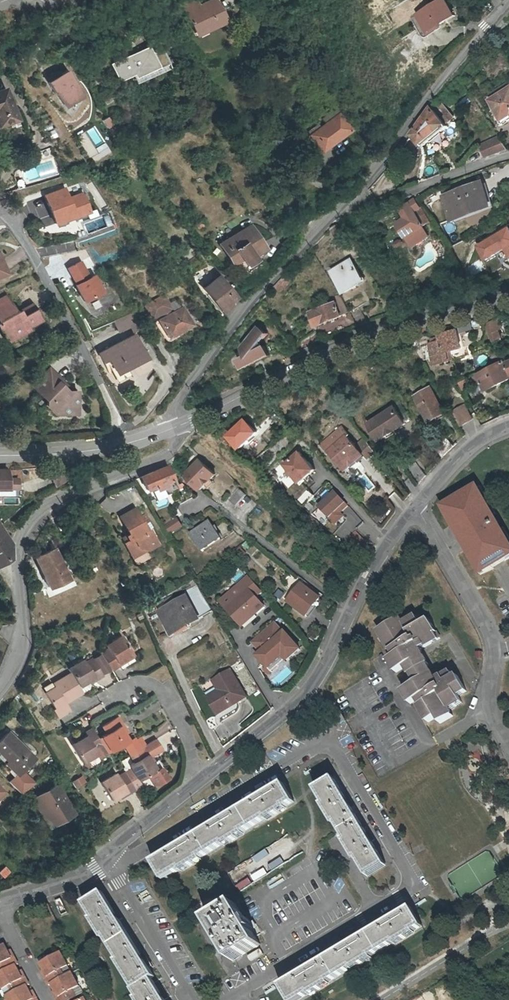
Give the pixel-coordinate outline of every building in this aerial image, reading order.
[(189,27),(199,21),(200,24),(219,13),(211,0),(194,0),(190,2),(189,0),(177,0),(173,2),(189,27)] [(418,11),(429,28),(453,13),(445,0),(437,0),(432,3),(418,11)] [(421,33),(429,28),(418,11),(411,16),(421,33)] [(115,81),(135,72),(155,63),(156,62),(152,54),(150,55),(146,45),(106,63),(115,81)] [(73,84),(64,70),(56,75),(54,77),(51,73),(44,77),(46,82),(45,82),(51,92),(52,91),(62,107),(74,99),(70,86),(73,84)] [(486,97),(500,119),(508,114),(508,83),(486,97)] [(73,84),(70,86),(74,99),(80,96),(73,84)] [(0,91),(0,122),(15,118),(7,89),(0,91)] [(444,120),(452,114),(436,97),(430,105),(411,132),(422,143),(446,123),(444,120)] [(336,112),(308,135),(321,150),(348,128),(336,112)] [(99,153),(108,147),(95,125),(85,131),(99,153)] [(498,134),(481,144),(486,156),(508,147),(498,134)] [(483,180),(445,194),(453,216),(491,201),(483,180)] [(55,182),(37,189),(49,217),(80,204),(73,185),(60,191),(55,182)] [(400,206),(406,216),(410,223),(402,228),(410,241),(427,231),(424,224),(430,220),(415,197),(400,206)] [(106,214),(91,220),(95,231),(110,226),(106,214)] [(410,223),(406,216),(398,222),(402,228),(410,223)] [(328,227),(334,236),(341,232),(336,223),(328,227)] [(251,226),(220,244),(234,266),(241,261),(243,264),(265,249),(251,226)] [(477,246),(487,263),(506,252),(508,257),(508,228),(477,246)] [(410,241),(412,244),(429,233),(427,231),(410,241)] [(103,295),(87,259),(67,268),(84,304),(103,295)] [(350,259),(331,271),(344,290),(363,278),(350,259)] [(286,275),(274,286),(279,292),(292,281),(286,275)] [(217,305),(214,307),(222,316),(238,296),(234,291),(231,293),(218,277),(203,288),(217,305)] [(35,303),(23,310),(19,304),(15,307),(5,290),(0,293),(0,313),(3,311),(5,314),(0,317),(0,322),(4,329),(11,324),(16,331),(31,322),(29,319),(41,312),(35,303)] [(315,324),(349,310),(337,292),(325,298),(327,303),(310,311),(315,324)] [(155,315),(157,319),(168,313),(166,309),(169,307),(162,294),(143,305),(150,317),(155,315)] [(31,297),(19,304),(23,310),(35,303),(31,297)] [(168,313),(157,319),(166,336),(189,324),(180,306),(168,313)] [(357,306),(349,310),(357,323),(366,320),(357,306)] [(498,316),(486,322),(493,337),(500,334),(497,326),(502,324),(498,316)] [(11,324),(4,329),(9,336),(16,331),(11,324)] [(266,331),(255,324),(229,360),(234,369),(238,367),(240,370),(269,354),(263,344),(252,350),(266,331)] [(441,338),(432,341),(430,342),(435,363),(444,360),(468,354),(466,345),(461,346),(457,329),(440,333),(441,338)] [(441,338),(440,333),(429,337),(430,342),(432,341),(441,338)] [(98,354),(104,366),(110,364),(116,374),(146,359),(134,335),(98,354)] [(483,380),(487,387),(508,376),(508,369),(504,359),(475,374),(480,382),(483,380)] [(74,414),(83,414),(82,398),(77,398),(55,376),(37,393),(52,410),(50,413),(62,420),(74,419),(74,414)] [(429,387),(415,396),(431,421),(445,411),(429,387)] [(379,440),(387,435),(395,430),(407,423),(393,401),(384,406),(387,411),(368,423),(379,440)] [(460,423),(472,415),(463,401),(451,409),(460,423)] [(245,418),(228,433),(240,444),(256,429),(245,418)] [(346,436),(348,435),(341,427),(322,444),(329,452),(346,436)] [(344,468),(346,467),(354,459),(355,459),(357,461),(364,455),(355,446),(346,436),(329,452),(344,468)] [(355,446),(364,455),(368,460),(376,452),(365,437),(355,446)] [(298,449),(282,463),(300,484),(316,470),(298,449)] [(200,488),(214,473),(198,459),(184,474),(200,488)] [(348,469),(356,462),(354,459),(346,467),(348,469)] [(426,471),(416,460),(408,466),(419,479),(426,471)] [(140,475),(145,488),(170,477),(165,464),(140,475)] [(5,487),(5,484),(13,484),(13,478),(5,478),(6,467),(0,467),(0,487),(5,487)] [(14,467),(7,467),(6,467),(5,478),(13,478),(14,467)] [(62,475),(52,481),(56,488),(66,482),(62,475)] [(499,534),(497,530),(503,526),(497,517),(499,515),(483,488),(449,508),(458,522),(454,524),(462,538),(466,536),(474,550),(471,552),(479,565),(482,563),(489,575),(498,570),(496,567),(508,559),(508,532),(508,530),(499,534)] [(333,490),(316,508),(335,527),(344,518),(341,514),(349,506),(333,490)] [(142,523),(138,515),(132,507),(117,516),(127,533),(124,535),(127,540),(123,543),(128,551),(137,546),(146,548),(156,542),(147,528),(146,529),(142,523)] [(458,522),(449,508),(446,510),(454,524),(458,522)] [(171,535),(184,531),(181,520),(167,524),(171,535)] [(210,520),(192,532),(203,549),(221,537),(210,520)] [(7,555),(11,532),(0,522),(0,559),(7,555)] [(466,536),(462,538),(471,552),(474,550),(466,536)] [(132,557),(146,548),(137,546),(128,551),(132,557)] [(46,575),(43,577),(47,587),(67,578),(55,548),(38,555),(46,575)] [(486,577),(489,575),(482,563),(479,565),(486,577)] [(218,602),(241,629),(266,608),(256,596),(261,592),(248,577),(218,602)] [(300,583),(285,603),(305,619),(321,599),(300,583)] [(197,585),(185,592),(188,597),(161,613),(174,635),(213,612),(197,585)] [(414,671),(431,662),(433,661),(425,646),(445,635),(434,615),(426,619),(421,611),(408,618),(404,612),(379,626),(391,648),(393,647),(396,653),(390,656),(396,669),(406,663),(411,673),(414,671)] [(301,650),(275,622),(251,643),(259,652),(253,657),(267,673),(282,660),(286,664),(301,650)] [(110,669),(119,664),(117,661),(132,652),(122,634),(106,643),(108,646),(100,651),(101,653),(110,669)] [(134,654),(132,652),(117,661),(119,664),(134,654)] [(101,653),(93,657),(102,673),(110,669),(101,653)] [(78,684),(85,680),(93,675),(95,678),(102,673),(93,657),(85,662),(82,657),(67,667),(70,671),(78,684)] [(414,671),(419,680),(436,670),(431,662),(414,671)] [(439,676),(436,670),(419,680),(421,685),(407,693),(413,704),(420,700),(423,706),(421,707),(428,719),(436,714),(440,720),(454,713),(450,707),(464,699),(461,692),(469,688),(461,672),(457,674),(454,668),(439,676)] [(222,695),(211,702),(218,714),(247,697),(231,670),(213,680),(219,690),(222,695)] [(82,691),(78,684),(70,671),(53,682),(56,685),(46,691),(54,706),(52,708),(58,716),(70,709),(65,701),(82,691)] [(207,696),(211,702),(222,695),(219,690),(207,696)] [(136,734),(131,737),(128,739),(119,724),(122,722),(118,715),(102,725),(106,731),(102,734),(111,749),(123,742),(130,754),(131,754),(144,746),(136,734)] [(131,737),(122,722),(119,724),(128,739),(131,737)] [(98,736),(102,734),(106,731),(102,725),(93,730),(98,736)] [(87,735),(79,739),(71,744),(82,761),(97,752),(95,748),(102,744),(98,736),(93,730),(92,728),(85,732),(87,735)] [(32,756),(7,729),(0,736),(0,752),(6,757),(0,763),(1,763),(13,775),(32,756)] [(146,755),(148,758),(161,750),(155,739),(145,745),(150,753),(146,755)] [(131,763),(133,767),(140,779),(146,776),(155,770),(150,762),(148,758),(146,755),(150,753),(145,745),(144,746),(131,754),(135,761),(131,763)] [(126,772),(136,788),(143,784),(140,779),(133,767),(126,772)] [(165,776),(160,767),(155,770),(146,776),(150,784),(157,784),(161,781),(159,779),(165,776)] [(112,799),(120,794),(128,790),(129,792),(136,788),(126,772),(119,776),(117,772),(102,781),(112,799)] [(83,776),(73,781),(77,788),(86,783),(83,776)] [(335,779),(317,790),(368,877),(386,866),(335,779)] [(36,796),(53,823),(72,812),(55,784),(36,796)] [(285,785),(156,861),(167,879),(295,803),(285,785)] [(48,826),(53,823),(36,796),(31,798),(48,826)] [(134,991),(139,999),(165,999),(152,980),(155,978),(102,894),(84,905),(137,989),(134,991)] [(237,905),(210,921),(234,961),(261,944),(237,905)] [(285,985),(294,999),(300,999),(417,932),(423,928),(412,910),(285,985)] [(2,972),(16,965),(18,963),(14,956),(11,957),(4,944),(0,947),(0,969),(2,972)] [(47,985),(49,984),(63,976),(60,970),(67,967),(59,952),(46,959),(38,963),(45,976),(43,977),(47,985)] [(2,989),(9,986),(12,993),(26,985),(29,984),(25,977),(22,978),(16,965),(2,972),(0,973),(0,985),(2,989)] [(70,973),(67,967),(60,970),(63,976),(70,973)] [(74,997),(71,991),(78,987),(70,973),(63,976),(49,984),(56,997),(54,998),(55,999),(68,999),(74,997)] [(8,999),(37,999),(36,997),(33,998),(26,985),(12,993),(6,996),(8,999)] [(6,996),(12,993),(9,986),(2,989),(6,996)] [(81,993),(78,987),(71,991),(74,997),(81,993)]
